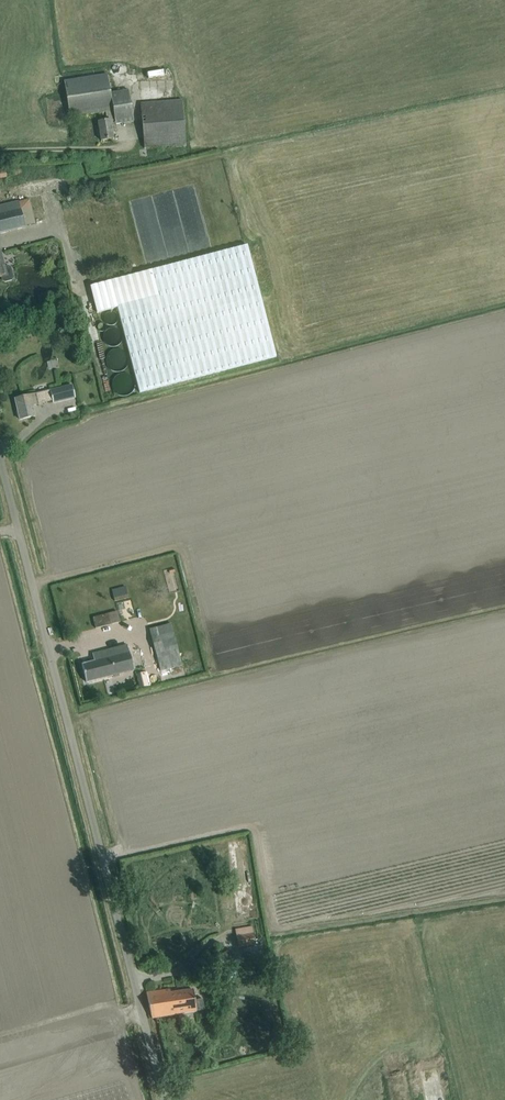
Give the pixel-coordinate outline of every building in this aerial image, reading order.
[(133,121),(128,91),(110,93),(107,74),(64,81),(70,117),(105,112),(107,121),(98,122),(101,141),(113,139),(112,131),(116,130),(115,124),(133,121)] [(140,104),(144,148),(186,145),(182,100),(140,104)] [(0,166),(0,176),(8,176),(8,166),(0,166)] [(35,225),(31,208),(20,210),(18,202),(0,206),(0,233),(35,225)] [(110,281),(90,286),(97,313),(117,308),(139,393),(276,357),(247,245),(110,281)] [(1,277),(2,281),(5,282),(12,280),(13,278),(11,268),(8,266),(4,267),(0,252),(0,277),(1,277)] [(122,338),(115,325),(106,330),(113,342),(122,338)] [(72,385),(15,399),(17,410),(16,412),(17,417),(19,417),(20,420),(35,416),(33,405),(53,400),(53,403),(75,398),(72,385)] [(128,597),(125,587),(112,591),(114,601),(128,597)] [(117,612),(93,618),(95,628),(119,622),(117,612)] [(161,671),(182,666),(171,624),(150,630),(161,671)] [(94,662),(82,665),(86,682),(133,671),(129,654),(127,646),(92,654),(94,662)] [(227,841),(231,876),(251,873),(247,839),(227,841)] [(242,952),(260,948),(256,928),(238,931),(242,952)] [(156,991),(146,992),(151,1018),(175,1014),(196,1011),(205,1009),(202,999),(199,999),(194,1000),(193,994),(193,990),(170,993),(170,989),(156,991)] [(68,1047),(80,1043),(79,1039),(67,1043),(68,1047)]
